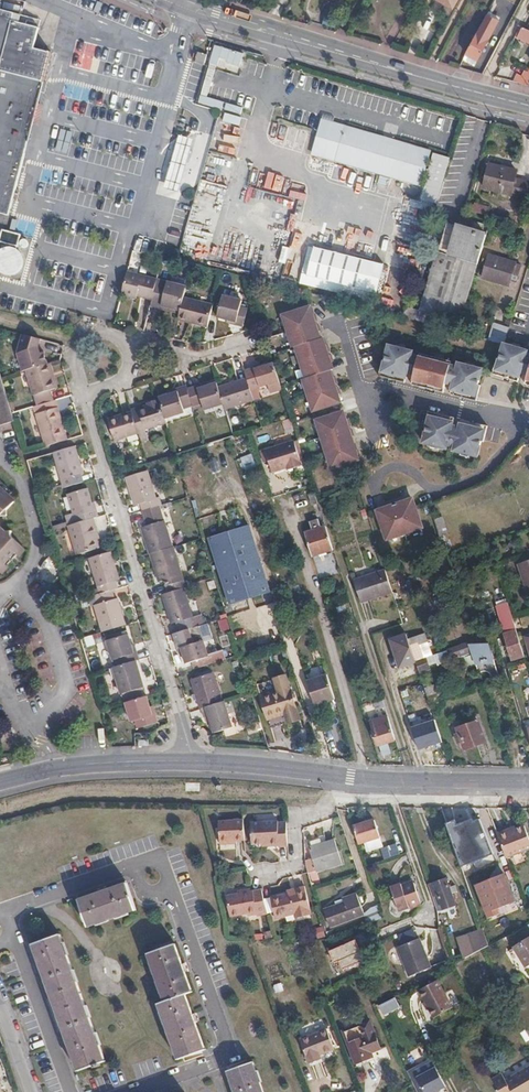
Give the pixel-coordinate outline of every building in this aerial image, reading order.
[(39,100),(34,99),(39,80),(44,81),(51,50),(30,45),(35,25),(21,22),(23,14),(0,8),(0,212),(10,215),(39,100)] [(466,52),(478,59),(483,48),(499,19),(488,13),(478,33),(477,32),(466,52)] [(24,15),(23,20),(40,25),(41,20),(24,15)] [(515,37),(528,45),(528,31),(521,26),(515,37)] [(205,64),(208,54),(199,52),(196,61),(205,64)] [(466,52),(463,58),(476,63),(478,59),(466,52)] [(223,88),(230,63),(215,58),(208,84),(223,88)] [(222,121),(239,125),(244,107),(227,103),(222,121)] [(312,152),(332,158),(336,159),(421,185),(431,152),(322,119),(312,152)] [(67,154),(73,132),(62,129),(56,150),(67,154)] [(235,141),(234,132),(218,133),(218,142),(235,141)] [(196,139),(187,136),(181,134),(172,167),(166,188),(171,189),(180,192),(187,167),(196,139)] [(235,157),(208,150),(184,240),(198,244),(201,235),(211,238),(225,188),(215,186),(216,182),(206,180),(209,165),(231,171),(235,157)] [(528,186),(528,182),(516,178),(518,171),(489,164),(483,187),(526,198),(528,186)] [(254,165),(249,181),(271,189),(276,173),(254,165)] [(388,186),(390,178),(381,175),(379,183),(388,186)] [(254,202),(258,190),(249,186),(244,198),(254,202)] [(177,230),(180,216),(169,215),(166,228),(177,230)] [(419,309),(460,322),(471,286),(486,235),(461,227),(447,222),(439,249),(437,248),(419,309)] [(377,294),(385,263),(316,246),(312,261),(307,259),(303,273),(309,275),(308,277),(377,294)] [(510,285),(518,263),(490,254),(483,277),(510,285)] [(127,270),(121,294),(131,296),(132,293),(136,294),(151,298),(156,277),(127,270)] [(172,273),(170,281),(182,284),(184,277),(172,273)] [(151,298),(150,303),(160,306),(161,303),(180,308),(183,296),(186,285),(182,284),(170,281),(156,277),(151,298)] [(217,315),(228,318),(236,319),(235,323),(243,325),(247,307),(240,305),(241,298),(222,294),(217,315)] [(180,311),(178,318),(207,325),(213,303),(183,296),(180,308),(180,311)] [(161,303),(160,306),(180,311),(180,308),(161,303)] [(310,308),(281,318),(329,474),(364,464),(310,308)] [(33,335),(15,331),(10,350),(16,368),(19,367),(41,361),(37,348),(34,350),(32,342),(33,335)] [(502,345),(492,377),(528,388),(528,353),(502,345)] [(483,372),(386,347),(378,379),(477,404),(483,372)] [(41,361),(19,367),(30,402),(48,397),(45,387),(49,385),(44,370),(47,369),(44,360),(41,361)] [(275,366),(273,361),(255,367),(254,365),(244,368),(247,376),(251,389),(259,386),(271,382),(274,392),(282,389),(275,366)] [(224,404),(225,408),(254,399),(254,398),(251,389),(247,376),(218,385),(224,404)] [(0,426),(14,422),(0,378),(0,425),(0,426)] [(192,402),(196,412),(224,404),(218,385),(217,381),(206,385),(197,388),(189,390),(192,402)] [(160,398),(167,418),(185,412),(183,405),(192,402),(189,390),(187,384),(177,387),(178,391),(168,394),(160,396),(160,398)] [(251,389),(254,398),(262,396),(259,386),(251,389)] [(48,397),(30,402),(32,409),(30,409),(40,442),(61,435),(48,397)] [(145,429),(167,421),(167,418),(160,398),(148,402),(149,405),(131,411),(132,412),(138,432),(141,442),(148,440),(145,429)] [(115,440),(138,432),(132,412),(108,419),(115,440)] [(486,428),(427,413),(421,448),(478,459),(486,428)] [(266,449),(274,472),(292,465),(293,467),(303,464),(295,439),(266,449)] [(70,441),(49,448),(60,483),(77,478),(75,470),(79,469),(70,441)] [(157,505),(159,504),(156,496),(153,498),(144,470),(124,477),(132,504),(138,502),(140,510),(157,505)] [(4,515),(4,509),(12,501),(6,496),(9,492),(0,483),(0,515),(4,515)] [(63,490),(64,492),(70,512),(90,506),(83,484),(63,490)] [(313,504),(319,502),(318,498),(316,491),(309,493),(313,504)] [(70,512),(64,492),(56,495),(62,515),(70,512)] [(414,500),(374,512),(385,546),(424,533),(414,500)] [(139,525),(147,552),(148,552),(171,545),(157,505),(140,510),(144,523),(139,525)] [(89,513),(65,521),(75,550),(95,543),(93,535),(91,530),(94,529),(89,513)] [(435,519),(440,535),(448,532),(443,516),(435,519)] [(48,522),(49,525),(65,521),(64,517),(48,522)] [(314,553),(333,546),(327,525),(322,526),(319,517),(312,519),(315,528),(308,530),(314,553)] [(251,584),(254,596),(271,590),(250,525),(233,530),(251,584)] [(3,565),(0,562),(11,550),(14,554),(21,547),(8,536),(9,530),(2,530),(0,528),(0,569),(3,565)] [(233,602),(254,596),(251,584),(233,530),(212,537),(233,602)] [(167,591),(182,586),(185,585),(172,544),(171,545),(148,552),(157,577),(163,576),(167,591)] [(96,589),(108,585),(114,583),(112,574),(115,573),(107,546),(84,553),(96,589)] [(362,603),(393,593),(386,570),(355,581),(362,603)] [(91,600),(99,627),(122,620),(114,592),(111,593),(108,585),(96,589),(91,590),(93,599),(91,600)] [(187,626),(194,624),(182,586),(167,591),(161,593),(171,621),(176,620),(179,629),(187,626)] [(502,620),(514,660),(526,656),(514,616),(502,620)] [(228,619),(219,620),(221,631),(230,629),(228,619)] [(179,629),(172,631),(177,647),(180,646),(183,654),(185,662),(191,660),(193,666),(210,661),(198,623),(194,624),(187,626),(179,629)] [(102,632),(104,635),(120,631),(119,627),(102,632)] [(116,652),(118,660),(133,655),(136,654),(134,646),(131,647),(129,640),(125,629),(120,631),(104,635),(109,654),(116,652)] [(401,666),(416,661),(411,645),(407,634),(392,639),(401,666)] [(87,647),(96,644),(92,635),(84,637),(87,647)] [(492,673),(493,676),(500,674),(495,659),(491,661),(489,656),(494,655),(491,644),(482,645),(479,649),(475,651),(473,651),(470,643),(449,650),(452,659),(460,656),(463,662),(464,662),(466,667),(477,666),(479,673),(487,672),(492,673)] [(212,653),(214,661),(226,659),(224,650),(212,653)] [(438,662),(436,654),(435,654),(416,661),(420,672),(432,668),(431,664),(438,662)] [(118,660),(110,662),(118,688),(138,683),(141,682),(133,655),(118,660)] [(200,706),(221,700),(213,671),(190,678),(199,706),(200,706)] [(285,690),(297,730),(303,728),(287,673),(280,675),(285,690)] [(315,705),(337,699),(329,674),(308,681),(315,705)] [(500,674),(493,676),(494,677),(496,683),(502,681),(500,674)] [(291,732),(297,730),(285,690),(280,675),(275,677),(278,689),(260,694),(271,725),(288,720),(291,732)] [(138,683),(118,688),(120,693),(139,687),(138,683)] [(144,692),(123,698),(130,718),(133,716),(135,724),(155,718),(153,710),(150,711),(148,703),(144,692)] [(376,710),(385,707),(380,692),(371,695),(376,710)] [(231,726),(223,699),(221,700),(200,706),(203,715),(205,715),(209,714),(210,720),(214,731),(231,726)] [(379,745),(396,740),(390,721),(388,716),(372,721),(379,745)] [(433,720),(411,727),(418,750),(441,742),(433,720)] [(487,742),(479,721),(459,728),(465,749),(487,742)] [(388,745),(381,747),(384,758),(392,755),(388,745)] [(375,819),(353,825),(359,843),(380,836),(375,819)] [(247,839),(245,820),(220,821),(222,840),(237,839),(247,839)] [(290,846),(288,821),(280,822),(281,820),(254,821),(255,844),(266,843),(274,843),(274,847),(290,846)] [(461,863),(474,900),(486,897),(479,874),(477,868),(486,865),(483,858),(492,855),(482,828),(470,832),(472,839),(469,840),(472,849),(470,849),(473,859),(461,863)] [(508,858),(528,850),(528,836),(526,828),(518,831),(512,833),(510,829),(499,833),(508,858)] [(311,841),(313,848),(323,845),(321,838),(311,841)] [(323,845),(313,848),(311,848),(318,871),(343,863),(337,841),(323,845)] [(387,857),(397,854),(395,847),(385,850),(387,857)] [(477,868),(479,874),(488,871),(486,865),(477,868)] [(297,875),(289,878),(293,887),(301,883),(297,875)] [(429,885),(433,896),(439,894),(444,908),(457,904),(448,879),(429,885)] [(135,909),(125,881),(78,898),(87,926),(135,909)] [(396,885),(404,909),(422,903),(415,882),(403,885),(402,883),(396,885)] [(272,895),(275,911),(278,925),(300,920),(299,916),(313,913),(307,885),(296,887),(296,890),(272,895)] [(398,906),(404,909),(396,885),(392,886),(398,906)] [(263,886),(252,889),(228,892),(232,914),(249,911),(249,913),(257,912),(258,914),(269,912),(265,896),(263,886)] [(367,913),(358,893),(346,898),(347,902),(331,908),(338,924),(367,913)] [(265,896),(269,912),(275,911),(272,895),(265,896)] [(367,909),(372,922),(383,918),(379,906),(367,909)] [(506,928),(509,934),(525,925),(523,919),(506,928)] [(317,938),(326,936),(323,927),(315,929),(317,938)] [(474,952),(479,950),(489,944),(487,938),(485,931),(484,928),(468,933),(474,952)] [(487,938),(489,944),(509,934),(506,928),(487,938)] [(104,1061),(59,934),(33,943),(77,1070),(104,1061)] [(431,966),(419,937),(397,945),(409,975),(431,966)] [(356,938),(329,949),(334,962),(339,960),(343,968),(368,958),(364,949),(361,950),(356,938)] [(510,949),(521,969),(528,964),(528,939),(510,949)] [(191,993),(175,946),(148,954),(164,1002),(158,1004),(179,1060),(205,1051),(186,995),(191,993)] [(441,1012),(426,984),(408,994),(422,1021),(441,1012)] [(395,996),(376,1005),(380,1014),(399,1005),(395,996)] [(330,1051),(322,1030),(298,1039),(308,1064),(317,1061),(316,1056),(330,1051)] [(378,1050),(372,1034),(347,1045),(354,1065),(372,1059),(370,1053),(378,1050)] [(253,1063),(227,1073),(235,1091),(264,1091),(253,1063)] [(435,1066),(415,1077),(423,1091),(434,1091),(446,1086),(435,1066)] [(506,1080),(501,1073),(492,1078),(500,1091),(528,1091),(528,1067),(506,1080)]
